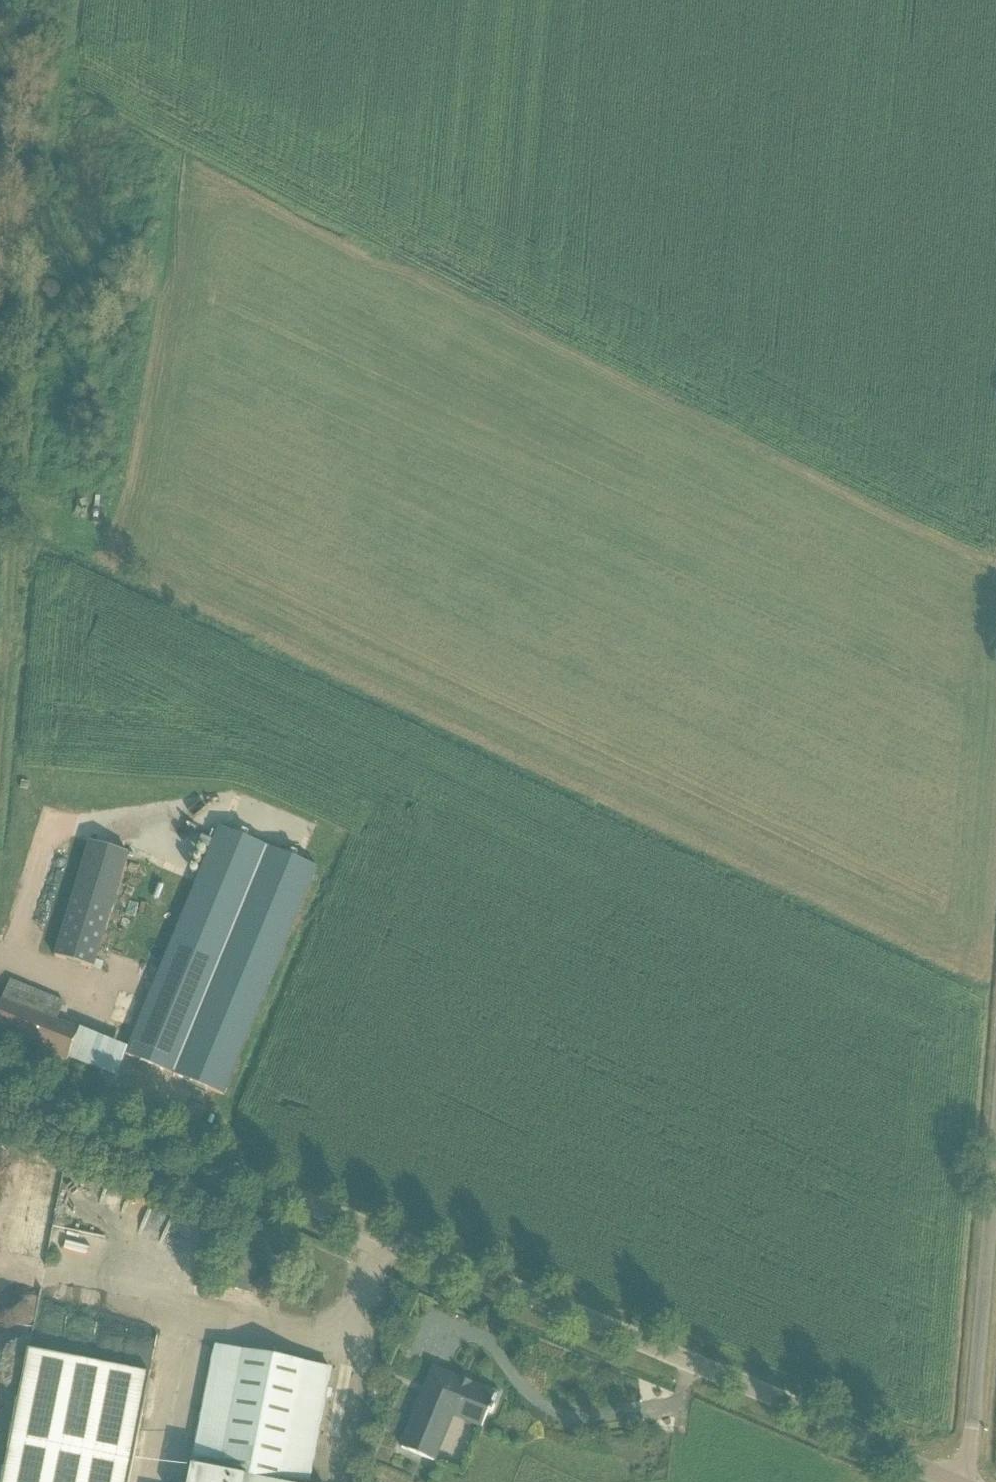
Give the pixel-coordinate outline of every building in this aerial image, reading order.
[(215,826),(124,1051),(57,1025),(65,1005),(8,983),(1,1004),(0,1006),(0,1038),(116,1082),(121,1071),(232,1104),(326,874),(215,826)] [(129,856),(88,843),(53,958),(94,970),(129,856)] [(7,929),(12,911),(3,908),(0,918),(0,927),(7,929)] [(215,1347),(189,1481),(310,1481),(332,1369),(215,1347)] [(28,1354),(4,1481),(128,1481),(148,1377),(28,1354)] [(496,1395),(432,1368),(398,1449),(435,1464),(453,1421),(481,1432),(496,1395)]
